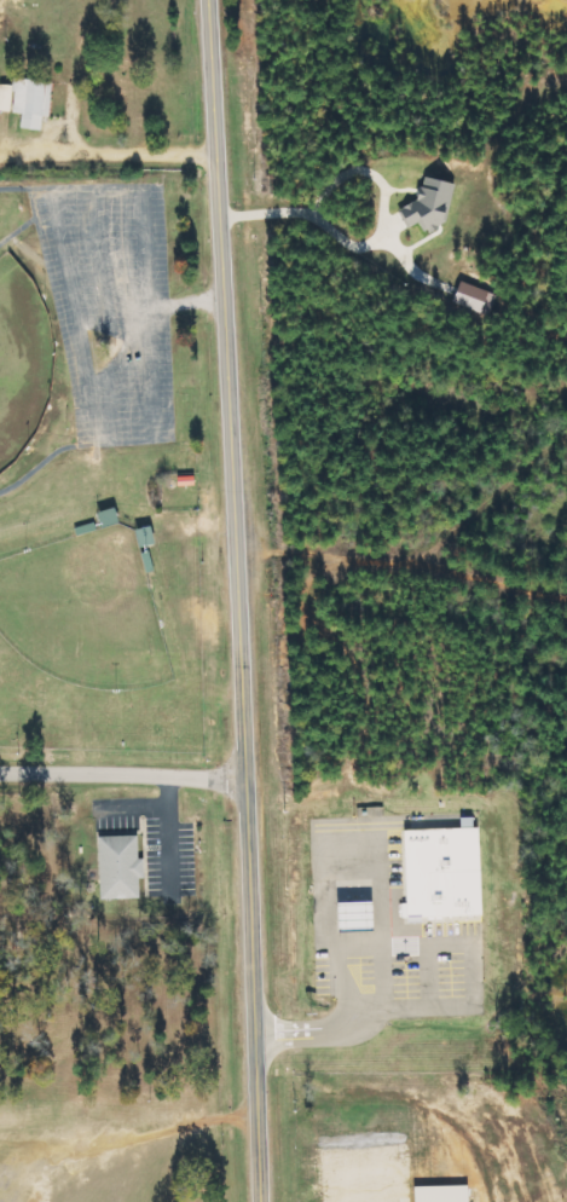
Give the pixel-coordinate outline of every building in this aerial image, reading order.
[(25,114),(23,129),(44,131),(45,117),(52,118),(55,82),(16,79),(16,86),(2,84),(0,103),(0,111),(25,114)] [(457,184),(427,177),(420,208),(409,205),(404,224),(445,234),(457,184)] [(499,295),(463,282),(455,303),(491,316),(499,295)] [(409,830),(411,904),(405,904),(405,920),(487,917),(484,827),(478,827),(477,817),(465,818),(465,828),(409,830)] [(141,836),(102,837),(103,900),(143,898),(143,879),(148,878),(147,859),(142,859),(141,836)] [(379,930),(378,903),(343,903),(343,930),(379,930)] [(473,1186),(417,1188),(418,1201),(473,1201),(473,1186)]
